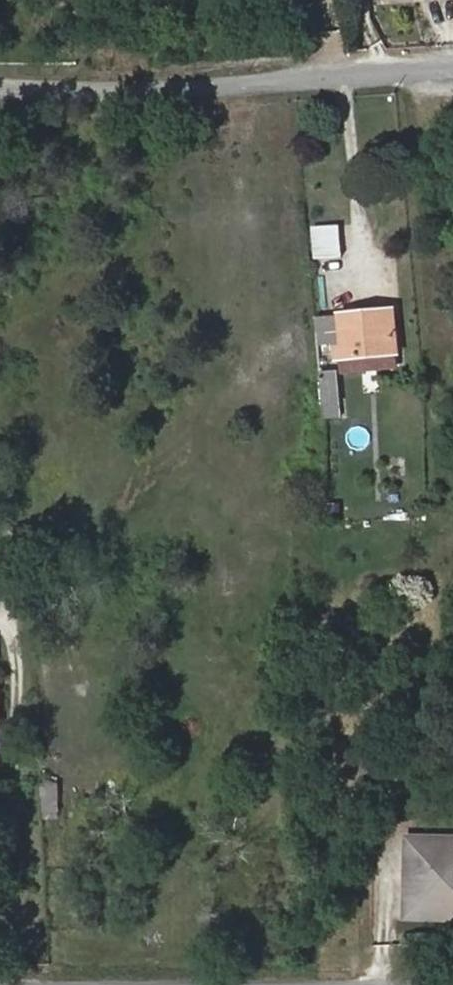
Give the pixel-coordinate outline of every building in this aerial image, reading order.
[(314,225),(316,257),(345,256),(344,223),(314,225)] [(395,312),(316,320),(318,348),(336,346),(338,361),(399,355),(395,312)] [(337,374),(321,375),(325,414),(325,420),(341,419),(337,374)] [(59,780),(42,783),(49,814),(65,811),(59,780)] [(410,847),(408,923),(452,925),(452,849),(410,847)]
